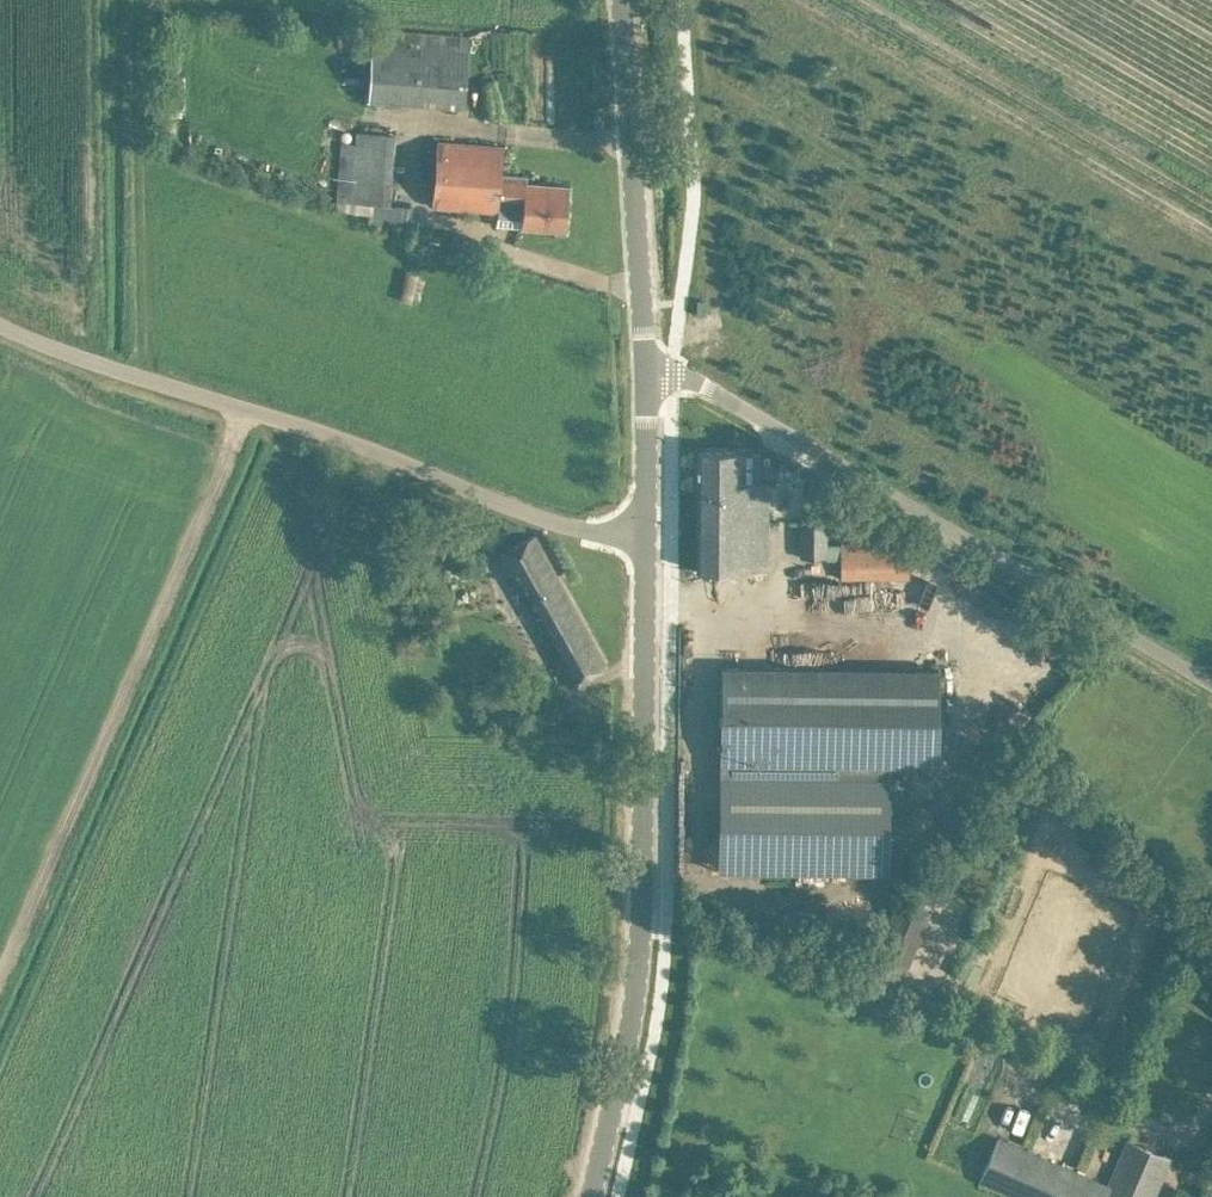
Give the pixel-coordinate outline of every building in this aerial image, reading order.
[(375,28),(370,97),(465,104),(470,35),(375,28)] [(354,138),(339,138),(336,200),(391,202),(394,130),(354,129),(354,138)] [(504,145),(480,143),(439,140),(434,204),(523,212),(521,225),(541,227),(565,229),(569,185),(526,182),(527,175),(502,173),(504,145)] [(419,273),(406,269),(399,297),(412,300),(419,273)] [(739,482),(739,450),(698,450),(697,569),(767,570),(768,482),(739,482)] [(802,522),(802,556),(826,556),(826,523),(802,522)] [(496,555),(506,572),(510,570),(526,599),(524,599),(536,622),(543,634),(570,685),(606,663),(534,534),(496,555)] [(910,543),(841,543),(841,576),(910,576),(910,543)] [(417,616),(420,630),(434,628),(431,614),(417,616)] [(939,669),(722,667),(719,869),(889,871),(890,764),(938,765),(939,669)] [(895,903),(865,971),(898,985),(927,917),(895,903)] [(1108,1185),(998,1138),(980,1180),(1021,1196),(1153,1196),(1166,1165),(1170,1167),(1174,1158),(1128,1138),(1108,1185)]
